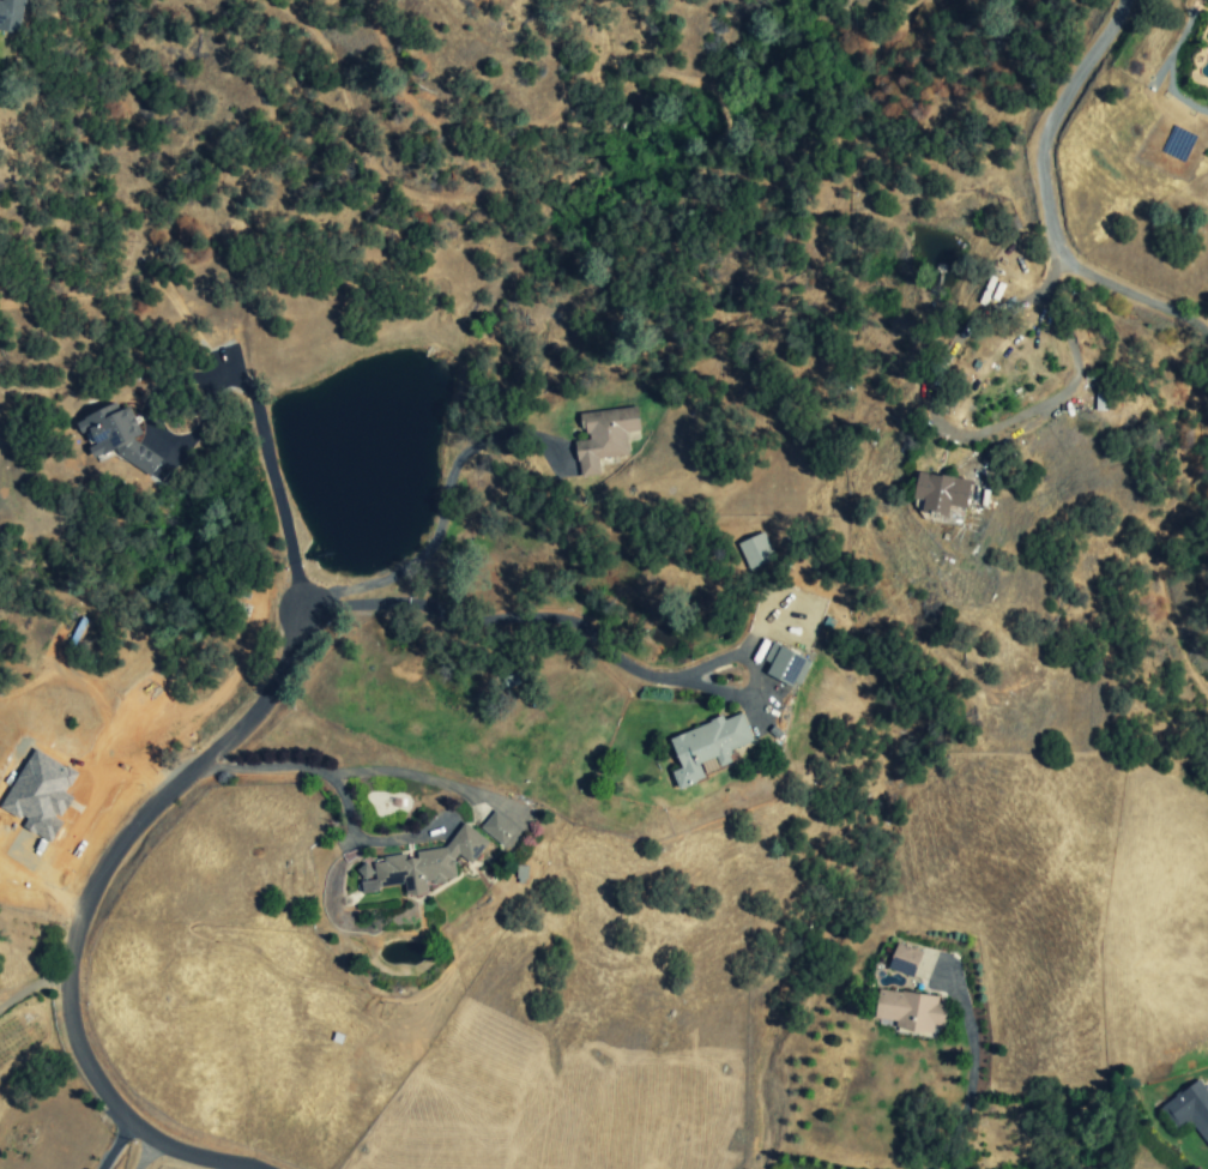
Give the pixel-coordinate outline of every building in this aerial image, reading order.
[(20,33),(25,0),(0,0),(0,30),(20,33)] [(162,458),(130,439),(141,434),(131,406),(119,410),(117,404),(75,420),(80,432),(85,435),(93,458),(112,451),(151,476),(162,458)] [(581,413),(584,440),(575,441),(579,476),(600,474),(598,459),(628,455),(626,432),(640,430),(637,407),(581,413)] [(971,480),(918,472),(913,499),(923,501),(922,512),(948,516),(950,505),(967,508),(971,480)] [(776,559),(764,532),(737,544),(749,570),(776,559)] [(771,664),(766,673),(798,688),(811,660),(772,642),(763,660),(771,664)] [(670,738),(681,768),(671,771),(678,789),(706,778),(700,763),(716,757),(719,767),(733,762),(728,751),(754,741),(743,712),(724,720),(723,718),(670,738)] [(481,830),(504,845),(516,826),(493,811),(481,830)] [(362,891),(405,886),(406,896),(423,894),(431,883),(457,880),(454,860),(458,855),(472,864),(489,841),(464,823),(446,847),(419,851),(414,857),(408,858),(402,854),(383,857),(380,861),(363,863),(359,869),(362,891)] [(887,968),(912,978),(922,952),(897,943),(887,968)] [(874,1018),(896,1021),(895,1029),(933,1034),(934,1025),(944,1026),(948,999),(878,989),(874,1018)] [(1207,1146),(1207,1092),(1199,1080),(1159,1108),(1176,1132),(1191,1122),(1207,1146)]
